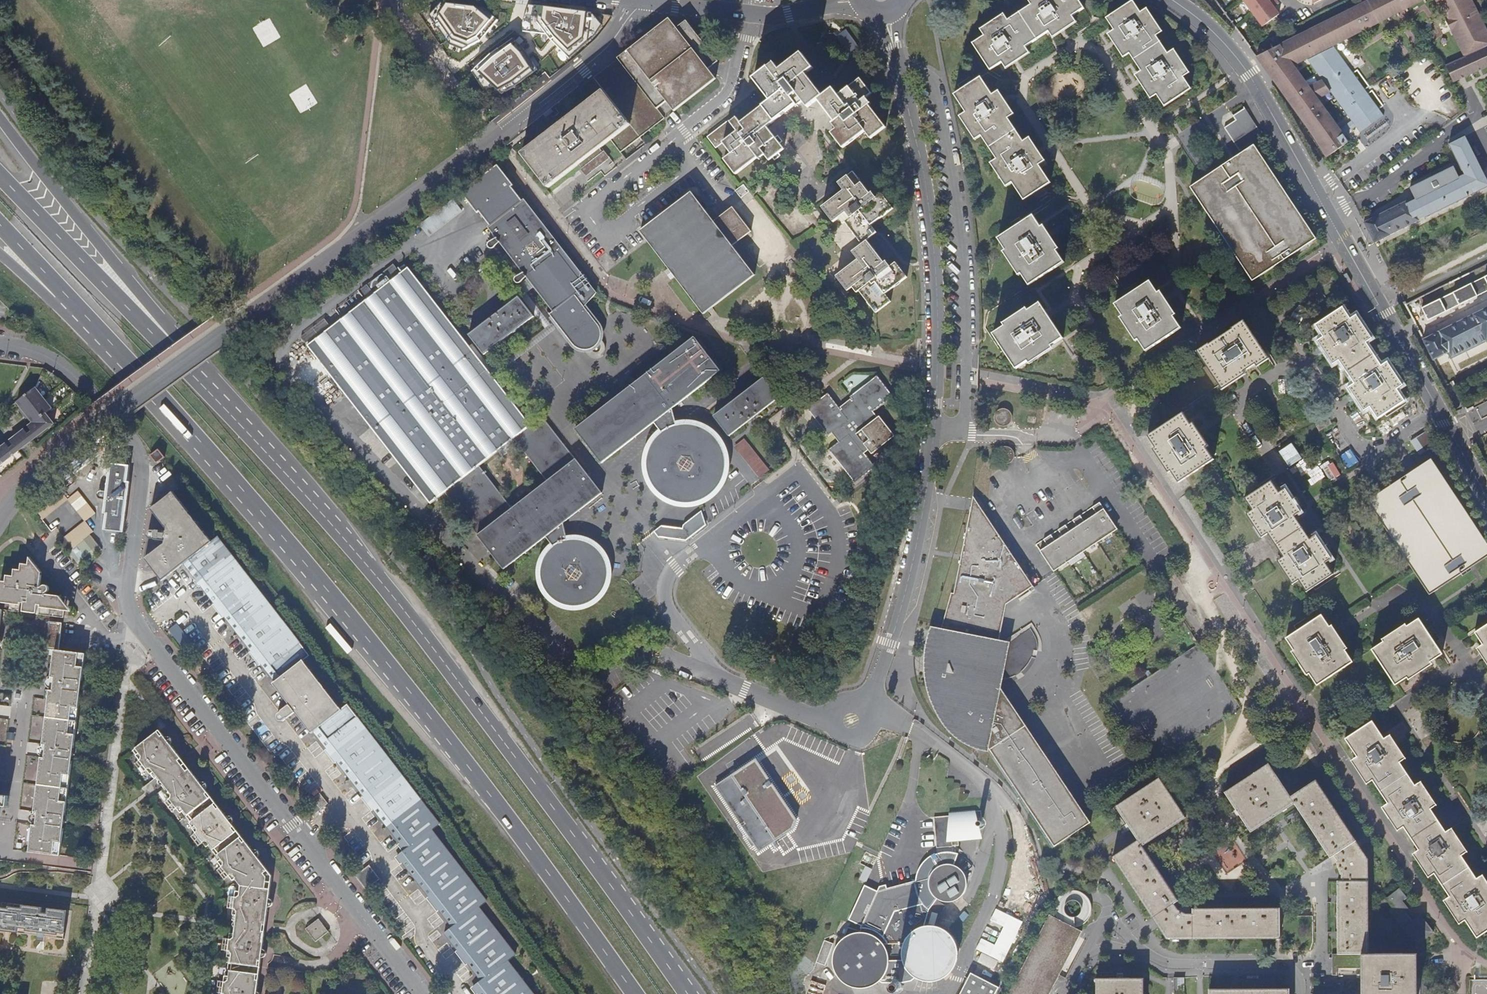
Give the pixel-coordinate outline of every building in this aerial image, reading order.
[(454,46),(484,87),(553,38),(525,0),(519,0),(454,46)] [(990,71),(1002,63),(1004,66),(1010,62),(1028,51),(1026,48),(1049,32),(1051,35),(1075,20),(1072,16),(1084,9),(1078,0),(1030,0),(1029,1),(1031,5),(1008,20),(1006,16),(981,32),(984,36),(973,44),(990,71)] [(1261,25),(1278,13),(1272,5),(1277,2),(1276,0),(1243,0),(1261,25)] [(1325,157),(1346,142),(1327,114),(1323,109),(1315,97),(1328,90),(1321,80),(1307,87),(1292,66),(1306,59),(1326,49),(1332,46),(1425,0),(1373,0),(1282,45),(1255,58),(1321,147),(1319,148),(1325,157)] [(1464,59),(1486,49),(1486,32),(1471,0),(1436,0),(1464,59)] [(1157,95),(1164,107),(1184,93),(1191,89),(1183,77),(1187,75),(1171,51),(1168,53),(1156,36),(1160,34),(1144,10),(1140,12),(1132,1),(1106,18),(1114,30),(1110,32),(1126,56),(1129,54),(1141,71),(1137,73),(1153,97),(1157,95)] [(574,28),(586,33),(592,22),(580,16),(574,28)] [(674,111),(715,78),(709,70),(708,69),(718,62),(686,21),(676,28),(669,19),(618,59),(657,109),(667,102),(674,111)] [(828,47),(829,47),(831,47),(833,46),(835,44),(836,42),(836,40),(836,38),(835,36),(832,34),(830,33),(828,33),(825,35),(824,37),(823,40),(824,43),(825,45),(826,46),(828,47)] [(1358,132),(1382,115),(1332,46),(1326,49),(1306,59),(1321,80),(1328,90),(1337,102),(1340,107),(1358,132)] [(1464,59),(1444,67),(1454,86),(1486,70),(1486,49),(1464,59)] [(769,160),(773,158),(778,154),(784,149),(780,143),(776,138),(768,127),(796,105),(797,106),(802,102),(804,103),(808,107),(818,100),(835,122),(850,110),(866,98),(872,93),(860,78),(838,96),(833,88),(822,96),(806,74),(813,68),(801,54),(779,71),(774,63),(754,79),(770,101),(741,123),(737,118),(731,123),(738,132),(757,157),(759,159),(765,154),(769,160)] [(664,118),(657,109),(618,59),(579,89),(589,102),(603,91),(630,125),(640,137),(664,118)] [(1000,99),(996,93),(992,95),(981,77),(961,90),(954,95),(966,113),(962,115),(978,139),(981,136),(997,160),(993,162),(1009,185),(1012,183),(1024,200),(1031,196),(1051,183),(1039,165),(1043,163),(1039,157),(1027,139),(1024,141),(1008,118),(1011,116),(1003,104),(1000,99)] [(528,85),(513,97),(518,104),(533,91),(528,85)] [(599,148),(610,140),(630,125),(603,91),(589,102),(522,154),(549,187),(579,164),(582,168),(593,160),(603,153),(599,148)] [(870,104),(866,98),(850,110),(865,131),(871,138),(886,127),(869,105),(870,104)] [(1323,109),(1327,114),(1340,107),(1337,102),(1323,109)] [(1239,151),(1262,136),(1258,130),(1259,130),(1245,108),(1233,116),(1236,120),(1224,128),(1239,151)] [(844,148),(865,131),(850,110),(835,122),(834,124),(837,127),(837,129),(832,133),(844,148)] [(1383,117),(1382,115),(1358,132),(1359,133),(1383,117)] [(716,149),(723,143),(738,132),(731,123),(729,120),(707,137),(716,149)] [(620,152),(640,137),(630,125),(610,140),(620,152)] [(736,174),(757,157),(738,132),(723,143),(732,154),(725,160),(736,174)] [(1486,195),(1486,183),(1465,138),(1449,146),(1464,177),(1460,179),(1454,167),(1409,189),(1414,200),(1411,202),(1409,199),(1362,222),(1375,249),(1486,195)] [(1253,145),(1229,161),(1209,174),(1190,187),(1253,282),(1316,239),(1253,145)] [(604,151),(603,153),(593,160),(582,168),(581,170),(586,177),(610,158),(604,151)] [(527,277),(554,312),(589,284),(497,165),(462,193),(475,209),(487,200),(489,204),(479,212),(490,226),(488,227),(497,239),(500,242),(524,273),(527,277)] [(715,181),(726,173),(722,168),(712,176),(715,181)] [(833,222),(837,219),(855,204),(861,211),(876,199),(872,193),(870,194),(853,172),(838,183),(844,191),(822,208),(833,222)] [(744,184),(737,189),(736,190),(741,198),(750,191),(744,184)] [(700,201),(699,201),(698,201),(690,192),(641,230),(648,239),(647,240),(648,241),(649,240),(655,248),(654,249),(655,250),(656,249),(662,257),(661,258),(662,260),(663,259),(669,267),(676,276),(682,283),(681,284),(681,285),(682,284),(689,293),(688,294),(689,295),(690,294),(696,302),(695,303),(696,304),(697,303),(705,313),(754,276),(747,266),(748,265),(747,264),(746,265),(739,256),(740,255),(739,254),(738,255),(732,247),(733,246),(715,221),(714,222),(707,213),(708,213),(707,211),(706,212),(698,202),(700,201)] [(883,193),(876,199),(861,211),(872,225),(894,208),(883,193)] [(453,199),(420,225),(422,227),(430,237),(463,212),(455,201),(453,199)] [(877,232),(872,225),(861,211),(855,204),(837,219),(841,220),(843,223),(845,222),(862,243),(853,251),(858,258),(869,273),(874,279),(891,266),(886,261),(885,262),(868,240),(877,232)] [(733,207),(715,221),(733,246),(751,231),(733,207)] [(1065,263),(1049,238),(1045,232),(1034,216),(998,239),(1029,286),(1065,263)] [(847,291),(853,286),(869,273),(858,258),(836,276),(847,291)] [(896,262),(891,266),(874,279),(885,293),(908,276),(896,262)] [(669,267),(668,268),(664,271),(671,280),(675,277),(676,276),(669,267)] [(549,595),(552,598),(555,601),(559,603),(563,605),(567,606),(571,607),(576,607),(580,607),(584,606),(588,604),(592,602),(595,600),(599,597),(601,594),(604,590),(606,587),(607,582),(608,578),(609,574),(609,570),(608,566),(607,561),(605,558),(587,567),(586,566),(585,564),(584,563),(583,562),(581,561),(580,560),(578,560),(576,560),(575,559),(573,560),(572,560),(568,540),(564,523),(602,493),(542,417),(534,423),(531,425),(469,348),(407,269),(308,345),(430,504),(444,493),(504,569),(546,537),(548,540),(553,546),(551,549),(548,552),(545,555),(543,559),(542,563),(541,567),(541,572),(541,576),(541,580),(543,584),(544,588),(546,592),(549,595)] [(874,279),(869,273),(853,286),(858,291),(859,290),(876,312),(891,301),(885,293),(874,279)] [(1469,274),(1461,278),(1464,284),(1472,280),(1469,274)] [(1486,298),(1486,285),(1482,275),(1475,278),(1477,283),(1472,286),(1480,303),(1486,300),(1485,299),(1486,298)] [(1150,282),(1115,305),(1146,352),(1181,328),(1150,282)] [(598,325),(585,307),(597,293),(589,284),(554,312),(563,325),(560,327),(574,345),(577,348),(579,349),(598,335),(593,329),(598,325)] [(497,375),(555,329),(551,324),(550,325),(520,286),(516,289),(546,328),(526,344),(516,331),(512,334),(522,347),(493,370),(473,345),(469,348),(531,425),(534,423),(497,375)] [(516,331),(518,330),(534,317),(519,297),(501,311),(491,319),(469,336),(484,355),(512,335),(512,334),(516,331)] [(1413,302),(1405,306),(1418,332),(1426,328),(1413,302)] [(1062,340),(1039,305),(1027,312),(1025,310),(1001,325),(1003,328),(992,336),(1015,371),(1026,363),(1028,366),(1052,351),(1050,347),(1062,340)] [(1376,419),(1383,414),(1403,401),(1396,390),(1399,388),(1383,364),(1379,366),(1365,343),(1368,341),(1352,317),(1349,320),(1341,308),(1334,313),(1314,326),(1322,337),(1318,340),(1334,363),(1337,361),(1353,384),(1349,386),(1365,410),(1368,408),(1376,419)] [(1433,361),(1447,354),(1451,360),(1486,342),(1486,308),(1422,340),(1433,361)] [(563,325),(554,312),(550,315),(560,327),(563,325)] [(1210,347),(1198,355),(1218,385),(1220,388),(1243,373),(1266,357),(1244,324),(1233,332),(1231,329),(1209,345),(1210,347)] [(601,331),(600,328),(598,325),(593,329),(598,335),(602,332),(601,331)] [(601,338),(598,335),(579,349),(581,350),(587,351),(590,350),(592,349),(595,347),(600,342),(601,339),(601,338)] [(721,372),(694,337),(576,429),(587,444),(591,449),(602,463),(654,423),(662,432),(661,433),(657,437),(654,440),(651,445),(649,449),(648,454),(647,459),(646,464),(647,469),(648,474),(649,479),(651,483),(665,476),(666,477),(668,480),(670,482),(672,484),(675,485),(677,487),(680,488),(683,488),(687,488),(690,488),(693,488),(694,487),(698,502),(699,502),(704,500),(708,498),(713,495),(716,491),(719,487),(722,483),(724,478),(726,473),(727,468),(727,463),(726,458),(725,453),(724,449),(722,444),(719,440),(716,436),(712,433),(708,430),(703,427),(699,425),(694,424),(689,424),(684,424),(679,424),(676,425),(672,409),(721,372)] [(851,396),(853,400),(866,416),(873,411),(892,396),(877,376),(851,396)] [(764,377),(743,394),(729,405),(714,416),(730,437),(779,398),(764,377)] [(15,403),(20,408),(28,418),(31,423),(27,427),(30,431),(26,435),(32,441),(54,424),(46,414),(52,408),(35,387),(15,403)] [(743,394),(741,392),(727,403),(729,405),(743,394)] [(828,435),(831,433),(848,420),(840,410),(828,393),(808,409),(828,435)] [(831,433),(839,442),(849,434),(859,448),(864,444),(856,434),(877,418),(873,411),(866,416),(853,400),(840,410),(848,420),(831,433)] [(25,420),(28,418),(20,408),(18,410),(25,420)] [(995,423),(998,426),(1001,427),(1004,427),(1007,426),(1009,424),(1011,422),(1012,418),(1011,414),(1010,412),(1007,410),(1006,409),(1003,409),(1000,409),(998,410),(995,413),(994,416),(994,420),(995,423)] [(1181,413),(1147,438),(1155,448),(1151,451),(1165,472),(1169,472),(1177,483),(1212,461),(1205,449),(1208,448),(1191,423),(1189,425),(1181,413)] [(879,416),(877,418),(856,434),(864,444),(869,450),(872,454),(895,436),(879,416)] [(18,451),(32,441),(26,435),(22,430),(9,440),(13,445),(18,451)] [(1436,445),(1428,431),(1416,439),(1425,452),(1436,445)] [(874,467),(864,454),(859,448),(849,434),(839,442),(829,450),(855,483),(874,467)] [(744,439),(735,447),(760,478),(761,477),(769,471),(744,439)] [(13,445),(9,448),(5,443),(1,446),(0,445),(0,466),(18,451),(13,445)] [(864,454),(869,450),(864,444),(859,448),(864,454)] [(998,461),(1002,464),(1004,465),(1007,465),(1010,464),(1012,462),(1014,459),(1015,456),(1014,452),(1013,450),(1011,448),(1009,447),(1006,447),(1003,447),(1001,448),(999,450),(997,453),(997,457),(998,461)] [(154,452),(161,459),(164,457),(158,449),(154,452)] [(161,459),(154,452),(150,455),(156,462),(161,459)] [(1429,596),(1486,557),(1486,544),(1431,459),(1367,501),(1411,567),(1429,596)] [(124,532),(130,482),(127,482),(129,465),(110,463),(103,513),(106,514),(104,529),(124,532)] [(698,502),(694,487),(693,488),(690,488),(687,488),(683,488),(680,488),(677,487),(675,485),(672,484),(670,482),(668,480),(666,477),(665,476),(651,483),(652,484),(654,488),(658,492),(661,495),(665,498),(670,500),(675,502),(679,503),(684,504),(690,504),(695,503),(698,502)] [(1277,559),(1276,563),(1290,585),(1296,581),(1304,592),(1331,574),(1323,563),(1330,559),(1315,535),(1308,539),(1292,516),(1299,512),(1283,488),(1276,492),(1269,481),(1242,499),(1250,510),(1243,514),(1260,538),(1265,534),(1281,557),(1278,559),(1277,559)] [(60,489),(39,505),(47,515),(68,499),(60,489)] [(78,491),(68,499),(72,504),(82,496),(78,491)] [(378,815),(388,827),(422,800),(348,703),(342,707),(305,659),(310,654),(217,536),(212,541),(174,491),(151,508),(166,528),(165,532),(155,530),(153,531),(151,531),(148,533),(147,536),(149,538),(153,538),(153,539),(164,540),(164,543),(145,558),(161,581),(183,564),(192,575),(212,601),(249,648),(269,673),(274,680),(273,682),(289,704),(282,709),(282,710),(280,712),(278,714),(277,717),(278,718),(279,720),(281,720),(283,720),(286,717),(287,718),(295,712),(312,733),(314,731),(324,745),(343,769),(353,782),(360,792),(378,815)] [(1031,585),(972,496),(941,625),(929,623),(922,642),(920,661),(921,674),(923,688),(927,701),(932,711),(939,721),(948,733),(959,741),(970,745),(985,749),(990,751),(1052,844),(1087,821),(997,686),(1007,640),(998,637),(1005,606),(1031,585)] [(95,513),(87,502),(77,510),(85,521),(95,513)] [(1039,551),(1052,571),(1096,541),(1115,529),(1098,503),(1091,508),(1095,514),(1083,522),(1079,516),(1071,521),(1075,527),(1068,532),(1064,525),(1057,530),(1061,537),(1054,541),(1049,535),(1042,540),(1046,546),(1039,551)] [(47,515),(39,505),(34,509),(42,519),(47,515)] [(706,525),(702,511),(686,523),(685,524),(684,525),(683,527),(683,528),(683,529),(662,526),(654,532),(658,538),(685,542),(706,525)] [(90,534),(93,532),(85,521),(64,538),(66,540),(72,548),(90,534)] [(102,550),(90,534),(72,548),(69,551),(81,567),(97,554),(102,550)] [(605,558),(603,554),(600,550),(597,547),(594,545),(590,543),(586,541),(582,540),(578,539),(574,539),(569,539),(568,540),(572,560),(573,560),(575,559),(576,560),(578,560),(580,560),(581,561),(583,562),(584,563),(585,564),(586,566),(587,567),(605,558)] [(72,548),(66,540),(62,543),(69,551),(72,548)] [(20,604),(20,603),(24,603),(24,609),(30,610),(37,611),(38,605),(42,605),(40,615),(63,618),(64,610),(65,602),(60,596),(45,594),(46,593),(48,591),(49,590),(48,588),(48,586),(46,585),(44,585),(42,586),(40,587),(42,573),(36,565),(29,564),(22,563),(21,570),(14,569),(13,576),(6,575),(6,581),(0,581),(0,602),(11,603),(20,604)] [(19,612),(20,604),(11,603),(10,610),(19,612)] [(1322,615),(1297,632),(1286,639),(1317,686),(1353,662),(1322,615)] [(1370,650),(1395,685),(1443,654),(1419,619),(1370,650)] [(59,650),(62,627),(58,622),(49,621),(46,649),(55,650),(51,677),(53,677),(52,682),(51,690),(50,690),(46,717),(43,744),(44,744),(43,750),(42,757),(41,757),(34,811),(36,812),(35,818),(34,825),(33,824),(29,852),(60,856),(63,828),(62,828),(62,825),(63,825),(64,823),(64,820),(63,818),(64,815),(65,815),(72,761),(70,761),(70,758),(73,756),(73,754),(73,752),(71,751),(72,748),(74,748),(80,694),(79,694),(79,690),(80,689),(82,687),(81,685),(80,683),(80,680),(82,680),(85,654),(59,650)] [(1475,633),(1483,645),(1480,647),(1486,659),(1486,625),(1475,633)] [(241,658),(249,649),(241,641),(232,650),(241,658)] [(257,682),(268,675),(264,669),(253,677),(257,682)] [(260,720),(252,725),(260,736),(267,730),(260,720)] [(1346,739),(1357,757),(1354,759),(1369,783),(1374,780),(1388,804),(1385,806),(1400,830),(1404,827),(1419,850),(1415,852),(1430,876),(1434,874),(1450,897),(1446,900),(1461,923),(1465,920),(1477,938),(1486,931),(1486,886),(1481,877),(1477,879),(1462,856),(1466,853),(1450,830),(1446,832),(1431,809),(1435,807),(1419,783),(1416,786),(1400,763),(1404,760),(1388,737),(1385,739),(1373,721),(1352,734),(1346,738),(1346,739)] [(144,765),(148,769),(154,779),(158,776),(166,786),(163,789),(169,798),(173,803),(177,808),(184,818),(186,816),(191,822),(189,824),(196,832),(200,837),(204,842),(210,851),(212,850),(217,856),(215,857),(222,866),(226,871),(230,875),(233,880),(236,879),(241,884),(240,891),(237,890),(236,897),(235,902),(234,908),(233,920),(237,920),(236,927),(232,927),(230,938),(230,944),(229,950),(227,962),(229,962),(228,969),(227,969),(225,981),(224,987),(223,993),(257,993),(272,875),(160,730),(133,750),(140,760),(144,765)] [(135,763),(139,768),(144,765),(140,760),(135,763)] [(1294,804),(1291,797),(1269,764),(1226,793),(1251,831),(1294,804)] [(144,765),(139,768),(142,773),(148,769),(144,765)] [(1186,818),(1160,778),(1117,807),(1138,840),(1143,846),(1186,818)] [(1335,856),(1355,842),(1357,841),(1317,780),(1291,797),(1294,804),(1295,803),(1299,809),(1297,810),(1302,817),(1304,815),(1331,857),(1335,856)] [(328,803),(320,793),(313,798),(321,809),(328,803)] [(169,807),(173,803),(169,798),(165,802),(169,807)] [(422,800),(388,827),(398,839),(406,850),(398,856),(408,869),(427,894),(445,918),(451,926),(444,932),(455,946),(474,972),(480,980),(474,985),(481,993),(535,993),(508,958),(515,953),(479,905),(485,899),(432,829),(440,823),(422,800)] [(172,812),(177,808),(173,803),(169,807),(172,812)] [(947,816),(932,818),(936,848),(953,846),(955,846),(958,845),(958,844),(957,836),(977,834),(973,811),(972,810),(947,814),(947,816)] [(195,841),(200,837),(196,832),(191,836),(195,841)] [(199,846),(204,842),(200,837),(195,841),(199,846)] [(1153,919),(1175,903),(1178,900),(1143,846),(1138,840),(1112,857),(1153,919)] [(1355,842),(1335,856),(1338,861),(1337,862),(1340,874),(1342,874),(1341,881),(1367,880),(1367,859),(1355,842)] [(862,890),(848,922),(861,927),(859,932),(855,933),(850,935),(844,939),(838,944),(833,956),(833,961),(833,966),(835,973),(838,978),(842,982),(846,985),(851,987),(857,989),(863,989),(868,988),(876,985),(879,981),(883,984),(891,983),(891,988),(893,991),(897,992),(899,992),(901,990),(902,987),(902,983),(910,983),(915,977),(917,979),(923,981),(930,982),(936,981),(943,979),(948,975),(952,971),(955,966),(957,961),(958,954),(958,949),(956,944),(954,938),(950,934),(946,931),(941,928),(934,925),(924,926),(929,910),(930,909),(938,915),(944,907),(936,901),(937,900),(943,903),(947,903),(954,902),(959,899),(963,895),(965,891),(966,886),(966,881),(965,876),(962,872),(958,868),(954,866),(958,856),(955,854),(947,853),(941,854),(936,855),(935,855),(937,858),(934,860),(932,857),(927,859),(923,862),(920,866),(917,871),(916,876),(915,881),(887,888),(877,892),(876,893),(866,888),(862,890)] [(369,865),(356,875),(367,889),(379,879),(369,865)] [(221,874),(226,871),(222,866),(217,870),(221,874)] [(859,879),(866,882),(872,870),(865,867),(859,879)] [(225,879),(230,875),(226,871),(221,874),(225,879)] [(1367,880),(1341,881),(1338,881),(1338,953),(1361,953),(1366,953),(1369,954),(1369,881),(1367,880)] [(1434,933),(1424,919),(1420,915),(1412,921),(1406,913),(1409,910),(1403,901),(1407,898),(1399,888),(1386,898),(1393,907),(1389,911),(1417,946),(1434,933)] [(1050,993),(1083,931),(1076,928),(1082,926),(1086,922),(1089,919),(1091,913),(1092,907),(1091,902),(1087,896),(1083,893),(1077,891),(1072,891),(1066,892),(1062,895),(1059,898),(1056,903),(1055,907),(1055,912),(1057,918),(1050,914),(1033,946),(1022,969),(1009,993),(1052,993),(1050,993)] [(38,935),(38,940),(45,941),(46,936),(64,939),(67,914),(55,912),(54,913),(42,912),(43,907),(3,902),(2,907),(0,906),(0,930),(38,935)] [(1175,903),(1153,919),(1167,939),(1194,939),(1193,913),(1184,913),(1178,910),(1175,903)] [(1193,913),(1194,939),(1280,939),(1279,908),(1193,909),(1193,913)] [(977,949),(991,955),(992,956),(992,957),(1002,962),(1021,923),(1005,915),(997,910),(993,918),(1003,924),(1007,926),(997,947),(995,947),(982,940),(977,949)] [(319,919),(312,924),(306,928),(316,941),(328,931),(319,919)] [(824,941),(815,962),(824,966),(834,944),(824,941)] [(1417,979),(1417,954),(1369,954),(1366,953),(1361,953),(1361,993),(1417,993),(1417,979)] [(963,988),(960,993),(995,993),(998,988),(976,976),(970,974),(963,988)] [(1182,990),(1183,990),(1183,992),(1184,993),(1200,993),(1201,993),(1202,990),(1200,990),(1200,986),(1199,983),(1197,981),(1195,979),(1192,978),(1191,981),(1188,981),(1185,984),(1182,987),(1182,990)] [(1144,979),(1097,979),(1097,993),(1144,993),(1144,979)]
